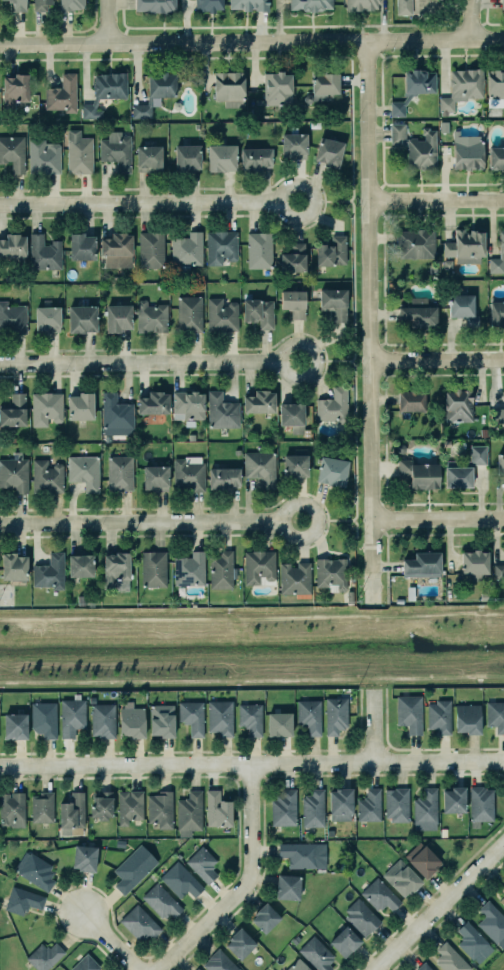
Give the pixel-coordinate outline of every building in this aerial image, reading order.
[(8,3),(12,3),(12,11),(26,11),(26,0),(8,0),(8,3)] [(33,12),(46,11),(46,5),(51,5),(51,0),(33,0),(33,12)] [(60,11),(72,11),(72,9),(79,9),(79,8),(84,8),(84,0),(60,0),(60,11)] [(135,11),(135,0),(176,0),(176,11),(169,11),(169,14),(147,13),(147,11),(135,11)] [(195,11),(203,11),(208,11),(208,13),(215,13),(214,11),(223,11),(223,0),(195,0),(195,11)] [(229,9),(229,0),(268,0),(268,11),(255,11),(255,9),(251,9),(251,11),(243,11),(243,9),(229,9)] [(332,0),(290,0),(290,10),(302,10),(302,11),(324,12),(324,9),(332,9),(332,0)] [(345,12),(366,12),(366,11),(373,11),(373,9),(377,9),(377,4),(380,4),(380,0),(345,0),(345,12)] [(397,15),(397,0),(412,0),(412,15),(397,15)] [(435,71),(435,92),(405,92),(405,68),(419,68),(419,70),(426,69),(426,71),(435,71)] [(449,97),(449,70),(456,70),(456,69),(466,69),(466,68),(482,68),(482,98),(454,98),(454,111),(439,111),(439,97),(449,97)] [(493,68),(503,68),(503,99),(502,99),(502,98),(487,97),(486,69),(493,69),(493,68)] [(276,74),(276,71),(283,71),(283,75),(291,75),(292,105),(264,106),(263,74),(276,74)] [(339,74),(328,74),(328,71),(311,71),(312,92),(306,92),(306,95),(304,97),(304,101),(307,103),(311,103),(313,101),(327,101),(327,95),(339,94),(339,74)] [(102,120),(102,110),(95,110),(99,99),(127,99),(126,72),(95,72),(95,97),(91,104),(81,104),(81,119),(102,120)] [(147,105),(148,96),(148,74),(161,74),(161,72),(167,72),(167,74),(176,74),(176,97),(152,97),(151,107),(151,119),(131,119),(131,105),(147,105)] [(223,100),(214,100),(214,73),(244,72),(245,107),(224,108),(223,100)] [(61,88),(44,88),(45,110),(64,109),(64,113),(76,113),(75,73),(61,73),(61,88)] [(28,102),(28,74),(14,74),(14,77),(2,77),(2,105),(13,106),(13,100),(19,100),(19,102),(28,102)] [(391,101),(391,116),(406,116),(406,101),(391,101)] [(405,124),(390,124),(391,145),(405,145),(405,143),(407,143),(407,168),(436,168),(436,130),(429,129),(429,127),(422,127),(422,135),(424,135),(424,140),(417,140),(417,137),(405,137),(405,124)] [(80,138),(80,130),(67,130),(67,174),(92,174),(91,138),(80,138)] [(99,139),(107,140),(107,131),(120,131),(120,136),(130,136),(131,173),(117,174),(116,161),(99,162),(99,139)] [(282,134),(307,134),(307,154),(306,154),(306,159),(293,159),(293,158),(282,158),(282,134)] [(5,164),(0,164),(0,137),(24,137),(24,174),(11,174),(11,161),(5,161),(5,164)] [(320,137),(345,143),(338,170),(325,166),(326,163),(314,160),(320,137)] [(28,140),(28,174),(60,174),(60,146),(57,143),(51,143),(49,146),(49,148),(44,148),(44,140),(28,140)] [(483,140),(483,168),(453,168),(453,140),(483,140)] [(175,146),(200,145),(200,169),(187,169),(187,172),(175,172),(175,146)] [(236,145),(237,171),(225,171),(225,172),(208,172),(208,145),(236,145)] [(489,147),(489,169),(503,169),(503,146),(489,147)] [(136,147),(162,147),(162,171),(137,171),(136,147)] [(241,149),(272,149),(272,167),(261,167),(261,172),(241,171),(241,149)] [(417,231),(399,231),(399,258),(434,258),(434,229),(417,229),(417,231)] [(455,242),(443,242),(443,256),(455,256),(456,263),(480,263),(480,256),(485,256),(485,231),(477,231),(477,229),(470,229),(470,231),(464,231),(464,229),(455,229),(455,242)] [(488,258),(488,272),(503,273),(503,253),(503,229),(498,229),(499,258),(488,258)] [(188,237),(184,237),(184,235),(171,235),(171,265),(201,265),(201,231),(188,231),(188,237)] [(206,265),(206,231),(237,231),(237,258),(235,261),(229,261),(227,259),(227,257),(221,257),(221,265),(206,265)] [(84,236),(84,232),(70,232),(70,260),(96,260),(96,236),(84,236)] [(126,234),(126,232),(111,232),(111,238),(100,238),(100,254),(105,254),(105,268),(131,267),(131,255),(132,255),(132,234),(126,234)] [(139,232),(163,232),(163,265),(161,265),(161,268),(139,268),(139,232)] [(267,232),(267,240),(272,240),(272,268),(247,268),(247,232),(267,232)] [(25,256),(0,256),(0,239),(5,239),(5,233),(19,233),(19,235),(26,235),(25,256)] [(29,233),(29,269),(60,269),(60,240),(51,240),(51,244),(48,244),(48,245),(43,245),(43,233),(29,233)] [(346,235),(331,235),(331,245),(328,245),(328,246),(326,246),(326,244),(316,243),(316,265),(334,265),(334,263),(346,263),(346,235)] [(304,243),(304,253),(305,253),(305,271),(281,270),(280,253),(284,253),(284,242),(304,243)] [(347,288),(348,307),(346,307),(347,322),(334,322),(333,310),(320,310),(320,288),(347,288)] [(281,290),(305,290),(305,308),(304,308),(305,319),(291,319),(291,308),(281,308),(281,290)] [(474,294),(474,316),(450,316),(451,294),(474,294)] [(201,296),(201,332),(177,332),(177,296),(201,296)] [(235,301),(237,303),(238,331),(207,331),(207,297),(222,297),(222,306),(227,306),(227,304),(229,301),(235,301)] [(427,297),(411,297),(411,306),(399,307),(399,320),(413,320),(413,325),(437,325),(437,306),(427,306),(427,297)] [(259,329),(273,329),(272,300),(261,300),(261,299),(243,299),(243,321),(253,321),(253,318),(255,318),(255,320),(259,320),(259,329)] [(167,304),(167,332),(136,332),(136,302),(138,300),(145,300),(147,301),(147,305),(153,306),(153,304),(167,304)] [(17,332),(17,333),(26,333),(26,305),(7,305),(7,301),(0,301),(0,332),(17,332)] [(490,301),(503,301),(503,326),(490,326),(490,301)] [(68,306),(96,305),(96,331),(85,331),(85,333),(68,333),(68,306)] [(105,305),(131,305),(131,329),(120,329),(120,332),(106,332),(105,305)] [(60,306),(35,306),(35,333),(59,333),(59,327),(61,327),(60,306)] [(333,398),(316,399),(316,420),(336,420),(336,423),(347,423),(347,385),(332,386),(333,398)] [(473,390),(472,422),(445,422),(446,390),(452,390),(452,387),(460,387),(460,390),(473,390)] [(410,391),(399,391),(398,411),(425,411),(425,391),(416,391),(416,389),(410,389),(410,391)] [(207,391),(208,428),(239,428),(238,402),(222,402),(222,390),(207,391)] [(275,392),(269,392),(268,390),(254,390),(254,396),(243,396),(243,412),(275,412),(275,392)] [(116,403),(116,391),(102,392),(102,435),(133,435),(133,403),(116,403)] [(148,397),(148,391),(163,391),(163,393),(169,393),(169,414),(137,413),(137,397),(148,397)] [(185,393),(185,391),(172,391),(172,413),(183,413),(183,419),(203,419),(204,393),(197,393),(197,391),(191,391),(191,393),(185,393)] [(79,396),(68,396),(68,419),(93,419),(93,392),(79,392),(79,396)] [(25,425),(0,426),(0,405),(10,405),(10,393),(25,393),(25,425)] [(62,393),(32,393),(32,427),(47,427),(47,418),(52,418),(52,422),(54,423),(59,423),(62,421),(62,393)] [(304,425),(303,425),(303,434),(291,434),(291,425),(280,425),(279,403),(304,403),(304,425)] [(493,408),(493,423),(503,423),(503,408),(493,408)] [(486,445),(470,445),(470,461),(445,461),(445,487),(473,487),(473,464),(486,464),(486,445)] [(14,487),(0,487),(0,459),(13,459),(13,451),(21,451),(21,459),(27,459),(28,493),(14,493),(14,487)] [(243,452),(274,452),(274,488),(260,488),(260,478),(243,478),(243,452)] [(67,456),(98,455),(98,493),(84,493),(84,482),(67,482),(67,456)] [(283,455),(308,455),(308,476),(283,477),(283,455)] [(106,456),(107,490),(132,490),(132,456),(106,456)] [(321,456),(349,461),(345,488),(328,485),(328,483),(317,481),(321,456)] [(184,463),(184,458),(173,458),(173,488),(192,488),(192,491),(204,491),(204,463),(184,463)] [(415,464),(415,459),(398,458),(398,475),(410,475),(410,488),(439,488),(439,464),(415,464)] [(47,467),(47,459),(32,459),(32,493),(63,493),(62,465),(61,463),(54,463),(52,465),(52,468),(47,467)] [(143,466),(143,489),(155,489),(155,486),(159,486),(159,491),(168,491),(168,486),(169,486),(168,466),(143,466)] [(240,468),(209,468),(209,489),(228,489),(228,487),(240,487),(240,468)] [(474,552),(462,552),(462,574),(489,574),(489,552),(480,551),(480,549),(474,549),(474,552)] [(232,588),(232,550),(219,550),(219,556),(209,556),(210,588),(232,588)] [(49,564),(32,565),(32,586),(52,586),(52,589),(63,589),(63,551),(49,551),(49,564)] [(141,552),(141,587),(165,587),(165,551),(141,552)] [(191,557),(174,558),(174,585),(204,585),(204,551),(191,551),(191,557)] [(244,552),(244,585),(259,585),(259,576),(265,576),(265,578),(267,580),(272,580),(275,578),(274,551),(244,552)] [(116,555),(114,555),(112,554),(109,554),(108,555),(104,555),(104,587),(115,587),(115,580),(130,580),(130,552),(116,552),(116,555)] [(414,559),(403,559),(403,576),(441,576),(440,552),(414,552),(414,559)] [(16,556),(16,553),(2,553),(2,580),(27,580),(27,556),(16,556)] [(68,555),(93,555),(93,576),(68,576),(68,555)] [(346,558),(337,558),(337,559),(328,559),(328,558),(316,558),(316,587),(328,587),(328,584),(337,584),(337,591),(346,591),(346,558)] [(290,567),(290,563),(280,563),(280,594),(310,594),(310,562),(297,562),(297,567),(290,567)] [(494,564),(494,581),(503,581),(503,564),(494,564)] [(420,696),(421,735),(408,735),(408,725),(396,725),(396,696),(420,696)] [(347,698),(347,727),(344,727),(344,729),(338,730),(338,736),(326,736),(326,698),(347,698)] [(61,700),(61,738),(74,738),(74,728),(85,728),(85,700),(61,700)] [(232,700),(232,737),(219,737),(219,731),(208,732),(207,701),(232,700)] [(320,700),(321,736),(307,736),(307,727),(301,727),(300,724),(297,724),(297,701),(320,700)] [(450,700),(450,734),(437,734),(437,728),(427,728),(427,704),(435,704),(435,700),(450,700)] [(131,735),(120,735),(119,709),(123,709),(123,701),(132,701),(132,709),(144,708),(144,738),(131,738),(131,735)] [(56,702),(56,738),(42,739),(42,733),(36,733),(31,728),(31,702),(56,702)] [(203,702),(203,737),(190,737),(190,724),(183,724),(183,721),(178,721),(178,702),(203,702)] [(486,702),(503,702),(503,734),(496,734),(495,726),(486,726),(486,702)] [(91,704),(91,735),(98,735),(98,738),(114,738),(114,704),(91,704)] [(261,704),(261,736),(248,736),(248,728),(244,728),(244,726),(238,726),(238,704),(261,704)] [(173,705),(174,738),(161,738),(161,735),(150,735),(150,705),(173,705)] [(455,705),(455,732),(467,732),(467,734),(481,734),(480,705),(455,705)] [(268,713),(268,736),(292,736),(291,713),(268,713)] [(27,714),(27,739),(4,739),(3,714),(27,714)] [(465,786),(465,812),(442,812),(442,790),(452,790),(452,786),(465,786)] [(469,787),(470,821),(494,820),(493,789),(486,789),(485,787),(482,788),(482,786),(469,787)] [(436,787),(436,830),(414,830),(414,823),(413,823),(413,800),(416,800),(416,797),(423,797),(423,787),(436,787)] [(352,788),(352,813),(350,813),(350,820),(330,820),(330,790),(336,790),(336,788),(352,788)] [(380,788),(380,820),(357,821),(357,799),(363,799),(363,797),(366,797),(366,788),(380,788)] [(408,788),(408,822),(391,822),(391,817),(385,817),(385,790),(394,790),(394,788),(408,788)] [(202,789),(202,830),(190,830),(190,836),(179,836),(179,830),(177,830),(177,800),(184,800),(184,798),(188,798),(188,789),(202,789)] [(295,789),(295,825),(271,825),(271,800),(275,800),(275,795),(282,795),(282,789),(295,789)] [(323,789),(324,826),(302,826),(302,798),(304,798),(304,795),(311,795),(311,789),(323,789)] [(130,796),(130,791),(142,790),(143,819),(128,820),(128,826),(118,826),(118,791),(127,791),(127,796),(130,796)] [(172,790),(172,829),(157,829),(157,822),(148,823),(147,795),(154,795),(154,794),(159,794),(159,790),(172,790)] [(231,800),(232,825),(207,825),(206,790),(219,790),(219,800),(231,800)] [(53,791),(53,822),(31,822),(31,795),(39,795),(39,791),(53,791)] [(83,791),(83,827),(59,827),(59,801),(70,801),(70,791),(83,791)] [(112,791),(112,816),(107,816),(107,820),(99,820),(99,816),(90,816),(90,805),(93,805),(93,793),(101,793),(101,791),(112,791)] [(24,827),(0,827),(0,793),(9,793),(9,797),(10,797),(11,792),(24,792),(24,827)] [(161,840),(161,847),(154,847),(154,845),(148,844),(149,839),(161,840)] [(419,841),(441,863),(425,878),(404,856),(419,841)] [(316,843),(317,867),(288,868),(288,857),(278,857),(278,844),(316,843)] [(97,846),(95,871),(78,870),(78,867),(72,867),(74,844),(97,846)] [(201,845),(216,860),(211,865),(213,867),(211,869),(217,875),(207,885),(184,861),(201,845)] [(134,850),(151,868),(123,895),(114,885),(121,878),(113,870),(134,850)] [(49,870),(52,865),(30,852),(29,854),(24,851),(13,870),(47,892),(54,881),(50,878),(53,872),(49,870)] [(399,858),(422,882),(410,894),(408,892),(403,896),(382,875),(399,858)] [(177,860),(204,888),(194,897),(187,890),(179,898),(159,878),(177,860)] [(278,873),(301,875),(299,899),(276,898),(278,873)] [(377,876),(402,901),(392,910),(386,904),(381,909),(379,907),(377,909),(360,892),(377,876)] [(156,882),(183,908),(174,917),(169,913),(165,917),(163,916),(161,917),(141,897),(156,882)] [(12,885),(45,897),(41,910),(28,905),(26,911),(24,910),(22,915),(3,909),(12,885)] [(357,897),(381,921),(372,931),(371,930),(364,937),(345,917),(348,914),(344,910),(357,897)] [(487,900),(503,918),(503,937),(496,945),(476,924),(484,916),(478,909),(487,900)] [(266,902),(281,917),(264,933),(251,920),(256,915),(254,914),(266,902)] [(136,904),(162,929),(152,938),(148,935),(141,942),(120,921),(136,904)] [(466,921),(493,949),(478,963),(473,958),(472,959),(458,944),(462,940),(460,938),(462,936),(457,930),(466,921)] [(346,925),(361,941),(344,958),(328,942),(346,925)] [(240,927),(256,943),(239,960),(225,945),(230,940),(228,939),(240,927)] [(332,968),(330,969),(316,969),(297,950),(313,935),(333,956),(331,958),(333,960),(328,964),(332,968)] [(64,952),(46,969),(36,969),(25,958),(40,943),(45,948),(47,946),(49,948),(55,942),(64,952)] [(471,968),(469,969),(444,969),(436,962),(437,961),(436,959),(441,954),(437,950),(445,942),(471,968)] [(218,948),(240,969),(207,969),(201,964),(218,948)] [(100,967),(97,969),(68,969),(86,953),(100,967)] [(298,957),(310,969),(285,969),(298,957)] [(424,961),(433,969),(416,969),(424,961)]
